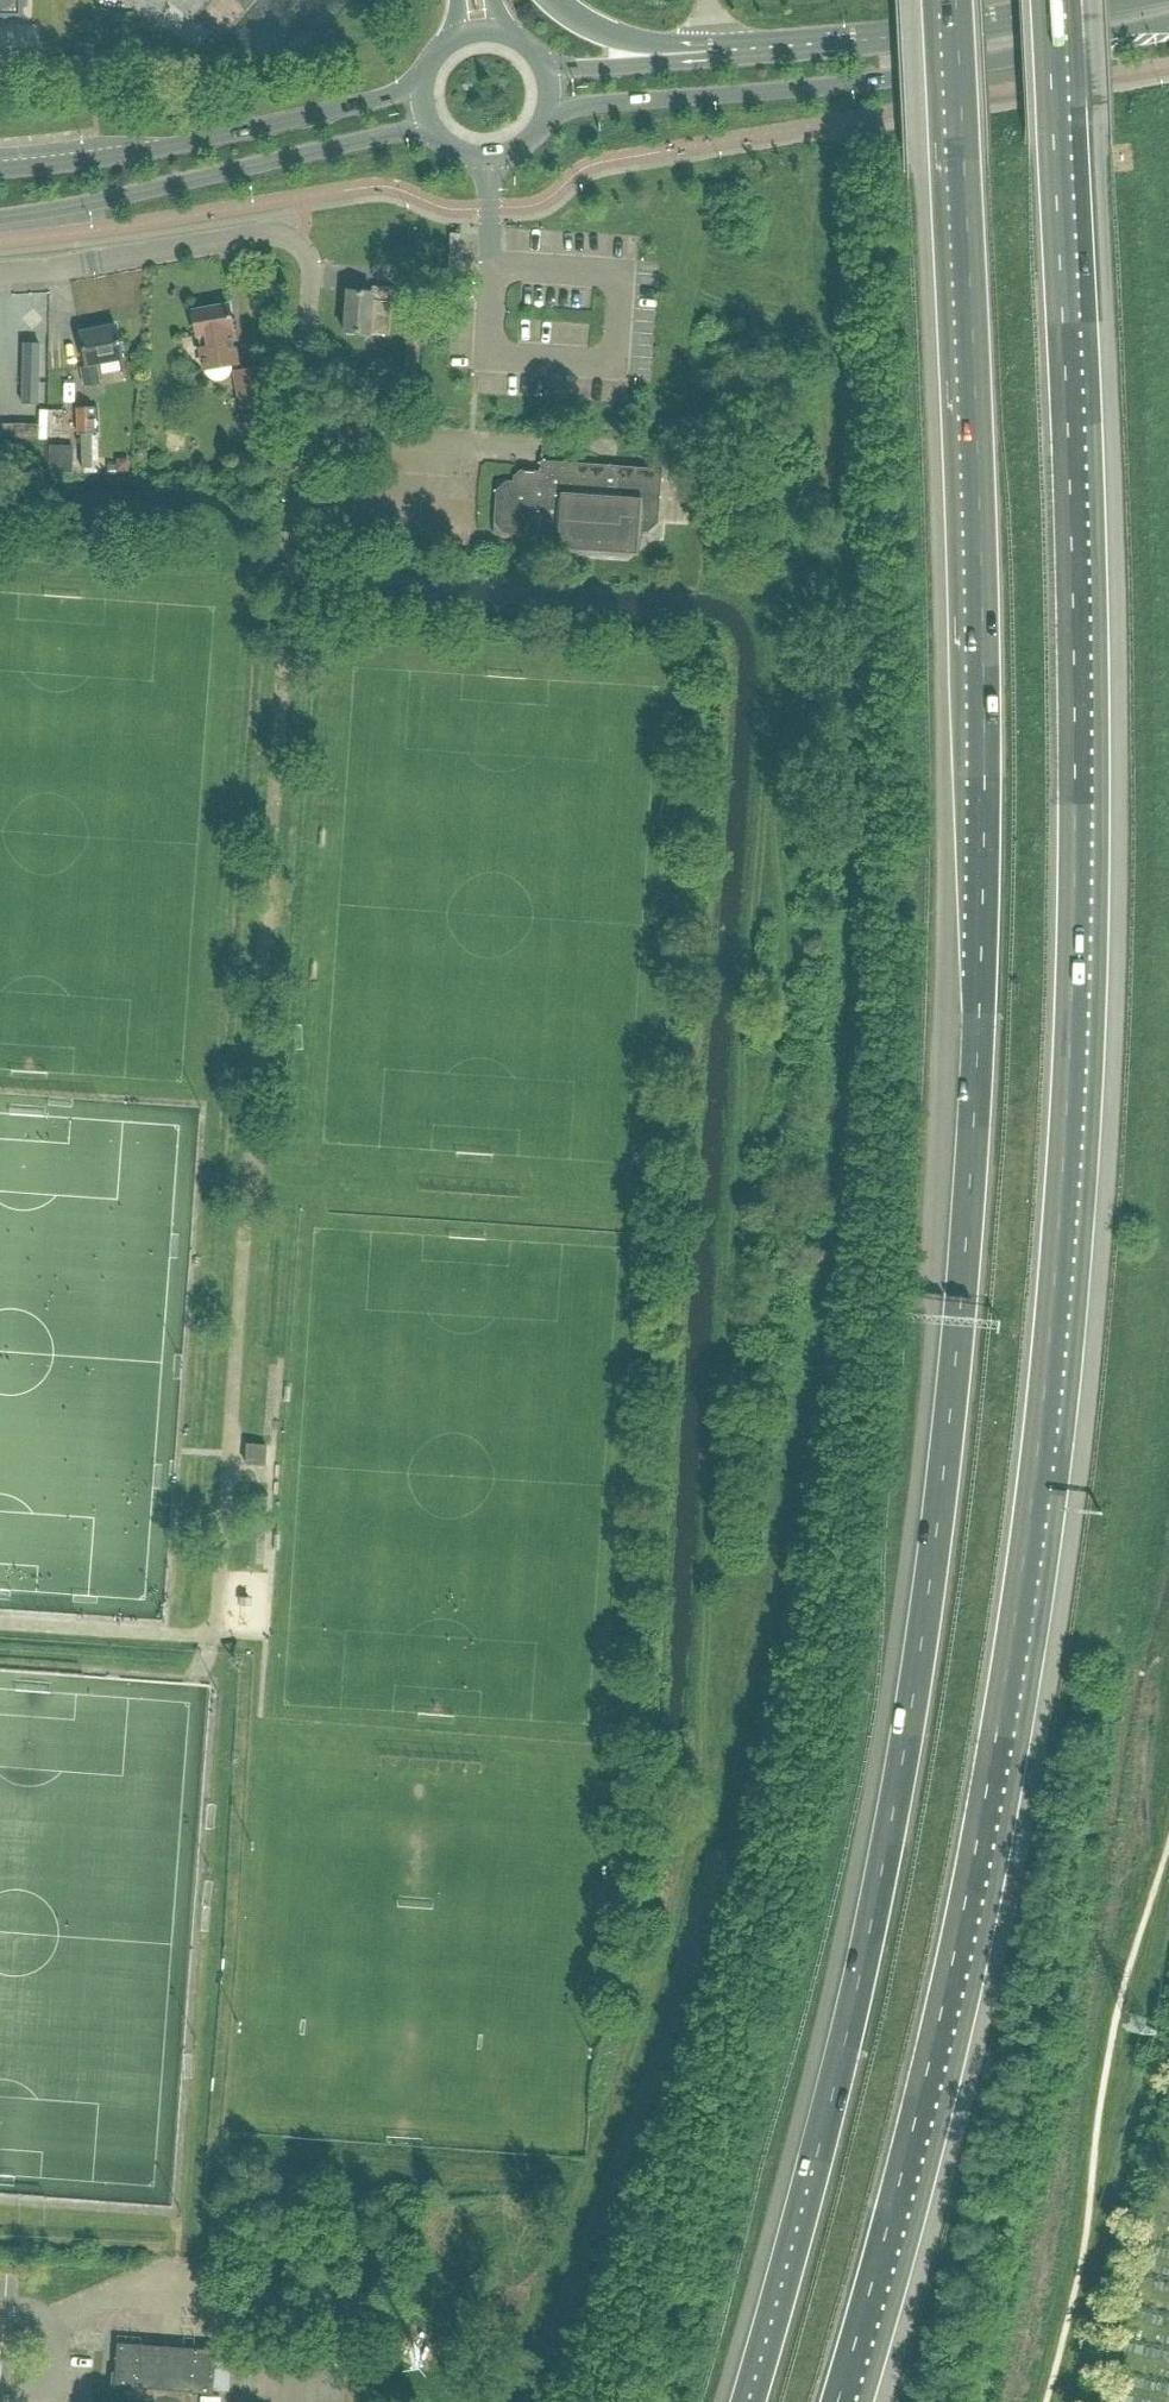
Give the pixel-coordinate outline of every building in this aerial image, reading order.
[(0,21),(0,18),(41,18),(41,17),(24,17),(24,8),(26,8),(26,0),(0,0),(0,21)] [(345,333),(391,336),(395,287),(373,286),(373,292),(348,290),(345,333)] [(229,305),(193,311),(198,336),(199,336),(205,369),(238,363),(232,330),(233,329),(229,305)] [(98,365),(124,360),(118,325),(80,332),(86,365),(81,366),(85,387),(90,386),(90,389),(101,387),(100,384),(102,384),(98,365)] [(42,342),(24,341),(23,402),(40,402),(42,342)] [(266,366),(235,371),(241,406),(272,401),(266,366)] [(95,434),(94,407),(78,407),(79,434),(95,434)] [(14,439),(40,439),(48,439),(49,410),(41,409),(41,414),(40,424),(14,423),(0,423),(0,438),(14,439)] [(78,433),(65,433),(66,457),(79,457),(78,433)] [(664,469),(607,465),(544,460),(544,448),(543,448),(541,472),(522,471),(516,477),(515,481),(498,480),(494,533),(559,537),(570,550),(627,554),(640,543),(641,533),(659,534),(664,469)] [(402,2356),(410,2334),(397,2329),(388,2351),(402,2356)] [(200,2348),(117,2342),(113,2401),(190,2401),(190,2392),(213,2394),(216,2349),(200,2348)]
